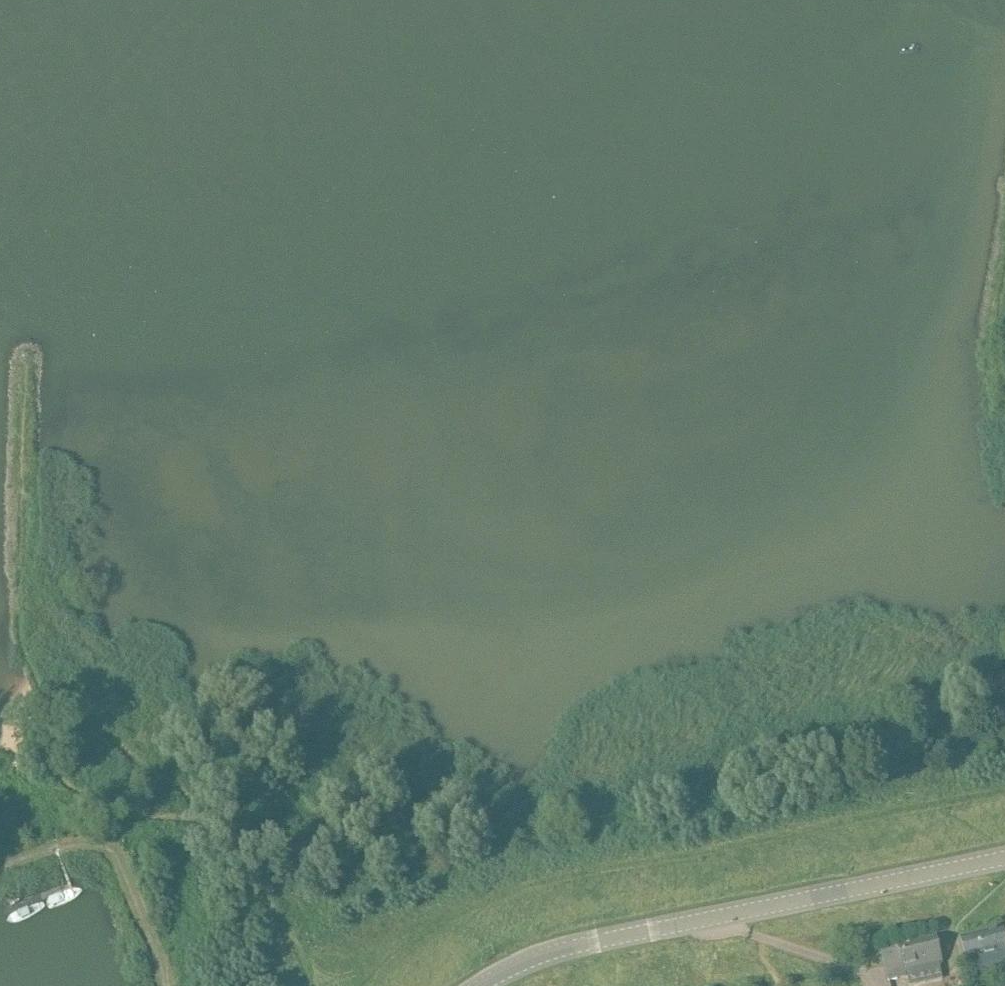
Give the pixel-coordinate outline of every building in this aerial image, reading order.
[(961,938),(967,962),(1002,953),(1003,959),(1004,959),(1004,936),(1003,928),(961,938)] [(936,938),(882,950),(888,976),(889,976),(890,980),(894,979),(893,975),(942,964),(936,938)]
